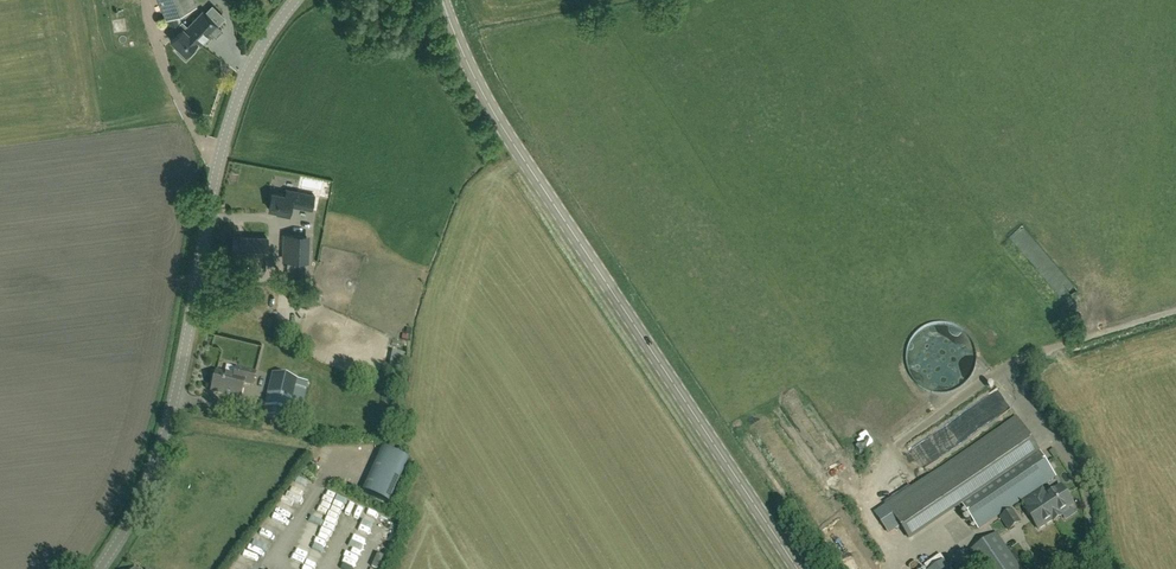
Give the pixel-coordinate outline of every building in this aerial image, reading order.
[(165,20),(166,19),(171,32),(172,31),(180,23),(176,15),(195,7),(192,0),(156,0),(165,20)] [(108,11),(110,27),(143,24),(141,8),(108,11)] [(175,34),(170,40),(178,48),(176,51),(185,60),(195,50),(192,48),(197,42),(200,44),(211,33),(213,35),(221,28),(202,10),(187,26),(182,21),(180,23),(172,31),(175,34)] [(273,193),(269,210),(277,211),(277,213),(289,216),(291,206),(312,210),(315,196),(292,191),(287,190),(286,196),(273,193)] [(286,235),(285,261),(288,261),(301,261),(303,262),(304,236),(286,235)] [(234,237),(233,255),(253,256),(252,270),(264,271),(264,257),(267,257),(267,238),(234,237)] [(299,287),(297,295),(318,301),(320,293),(311,290),(299,287)] [(252,385),(255,373),(236,369),(235,376),(216,371),(212,391),(240,398),(244,383),(252,385)] [(298,424),(308,382),(273,373),(262,416),(298,424)] [(1017,419),(887,507),(905,533),(957,497),(962,505),(978,529),(1055,477),(1021,425),(1017,419)] [(388,502),(408,459),(382,448),(363,491),(388,502)] [(1039,530),(1053,520),(1054,522),(1061,517),(1060,515),(1069,509),(1068,508),(1073,505),(1061,486),(1046,496),(1042,489),(1024,502),(1028,508),(1025,510),(1039,530)] [(355,501),(352,506),(363,512),(366,507),(355,501)] [(368,510),(361,530),(368,532),(375,513),(368,510)] [(1000,518),(1009,530),(1021,523),(1012,510),(1000,518)] [(276,523),(274,528),(284,533),(286,528),(276,523)] [(969,552),(981,568),(1021,568),(997,533),(969,552)]
